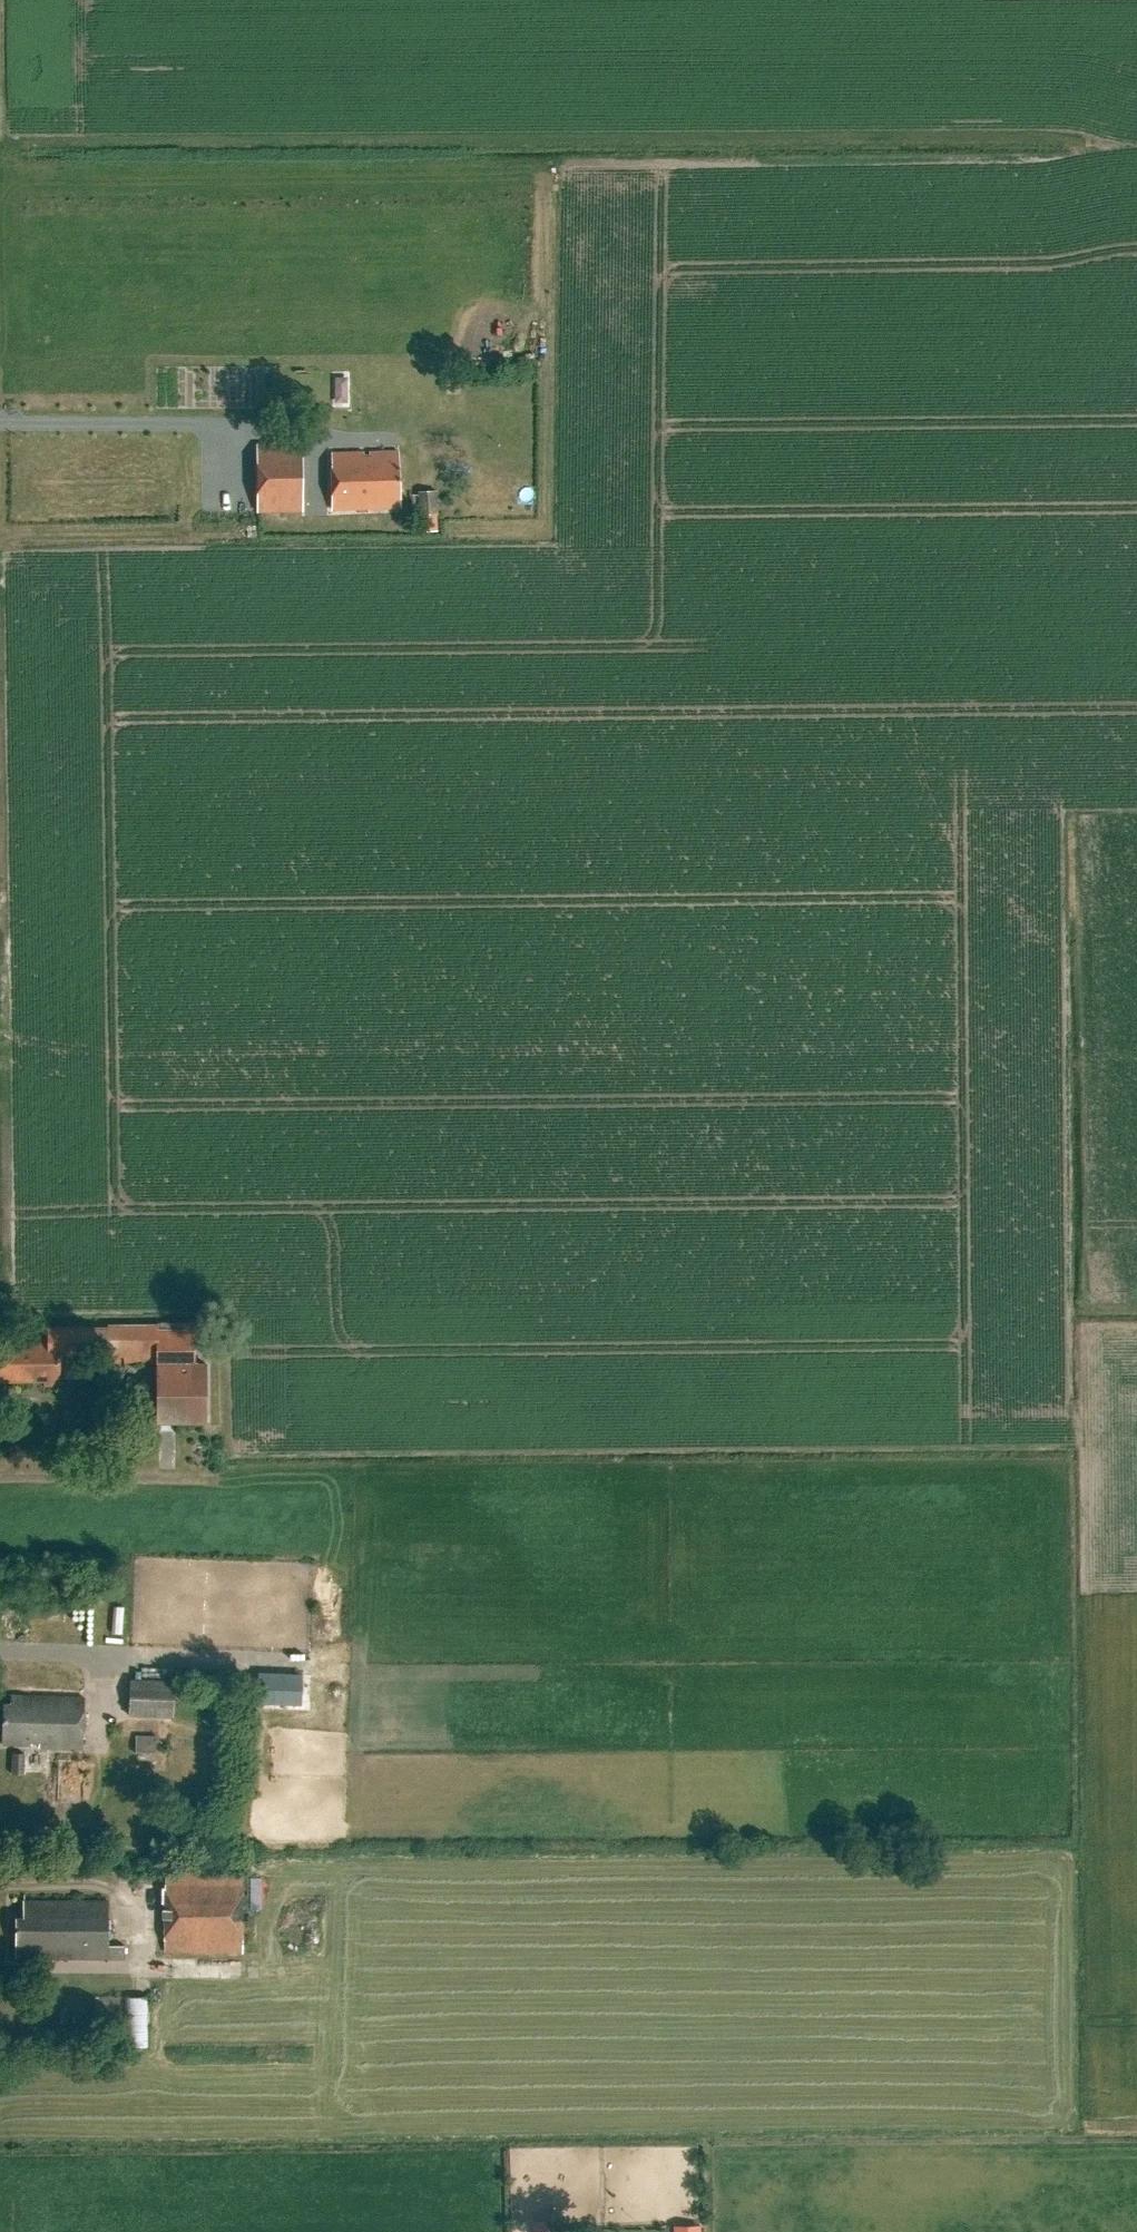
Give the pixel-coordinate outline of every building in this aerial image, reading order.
[(258,514),(302,513),(300,442),(256,444),(258,514)] [(333,511),(401,509),(399,452),(331,454),(333,511)] [(437,491),(419,491),(419,514),(438,514),(437,491)] [(0,1353),(0,1382),(45,1381),(45,1387),(61,1387),(60,1355),(79,1355),(79,1347),(109,1346),(109,1363),(158,1362),(160,1423),(208,1421),(207,1362),(195,1362),(194,1329),(159,1330),(159,1326),(110,1326),(110,1328),(50,1329),(50,1344),(2,1344),(3,1353),(0,1353)] [(251,1673),(251,1709),(297,1709),(297,1673),(251,1673)] [(173,1716),(173,1680),(129,1681),(129,1715),(173,1716)] [(40,1750),(84,1749),(83,1697),(12,1697),(12,1705),(1,1703),(2,1749),(30,1748),(29,1743),(40,1743),(40,1750)] [(214,1729),(223,1716),(211,1708),(202,1720),(214,1729)] [(138,1736),(138,1754),(156,1753),(156,1736),(138,1736)] [(26,1755),(13,1755),(13,1777),(26,1777),(26,1755)] [(165,1954),(245,1953),(244,1872),(164,1872),(165,1954)] [(17,1959),(109,1958),(127,1958),(127,1945),(109,1945),(109,1900),(23,1901),(23,1918),(16,1918),(17,1959)] [(125,1973),(125,1960),(95,1960),(95,1973),(125,1973)] [(123,2049),(151,2049),(152,1997),(124,1997),(123,2049)] [(534,2224),(534,2231),(557,2231),(558,2224),(534,2224)]
